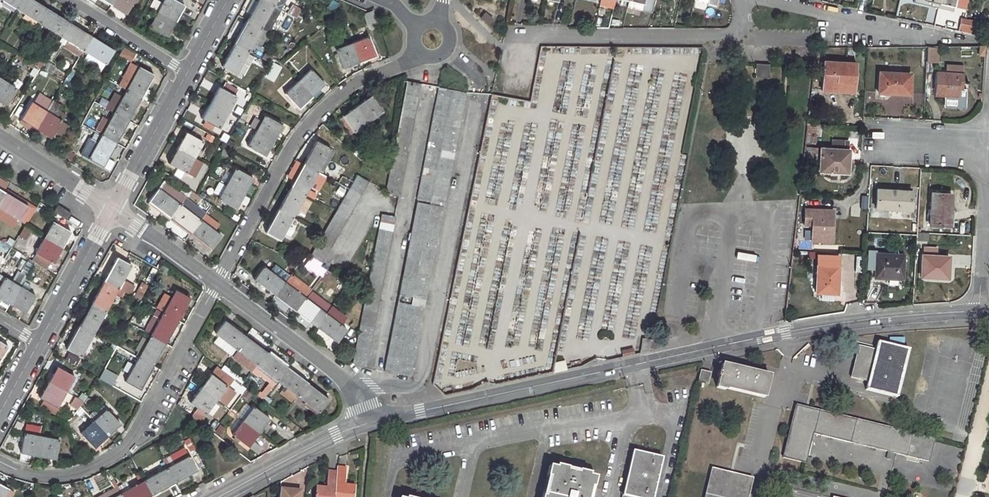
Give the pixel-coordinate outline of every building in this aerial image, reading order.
[(16,9),(21,0),(2,0),(16,9)] [(47,8),(34,0),(21,0),(16,9),(38,22),(47,8)] [(110,4),(125,14),(134,0),(113,0),(110,4)] [(150,7),(157,10),(161,2),(157,0),(153,0),(150,7)] [(157,12),(174,21),(183,5),(174,0),(163,0),(157,12)] [(246,21),(261,28),(273,6),(262,0),(258,0),(246,21)] [(629,1),(628,7),(651,13),(654,0),(630,0),(629,1)] [(938,8),(951,11),(952,7),(954,7),(955,0),(940,0),(938,8)] [(967,0),(965,0),(955,0),(954,7),(965,9),(967,0)] [(287,14),(297,19),(302,10),(292,5),(287,14)] [(38,22),(60,36),(69,22),(47,8),(38,22)] [(370,29),(379,23),(372,10),(362,16),(370,29)] [(157,12),(148,27),(166,37),(174,21),(157,12)] [(484,13),(480,20),(490,26),(494,18),(484,13)] [(977,22),(961,19),(958,31),(974,35),(977,22)] [(246,21),(234,44),(248,51),(261,28),(246,21)] [(69,22),(60,36),(82,50),(91,36),(69,22)] [(985,24),(977,22),(974,35),(982,36),(985,24)] [(105,65),(113,50),(91,36),(82,50),(105,65)] [(368,37),(351,43),(359,63),(375,56),(368,37)] [(351,43),(336,49),(343,68),(359,63),(351,43)] [(234,44),(221,66),(235,74),(248,51),(234,44)] [(936,47),(927,47),(926,62),(936,62),(936,47)] [(275,83),(282,67),(273,62),(266,79),(275,83)] [(821,89),(853,91),(855,63),(822,62),(821,89)] [(755,64),(754,77),(768,78),(768,64),(755,64)] [(945,71),(936,71),(934,96),(958,98),(958,88),(962,88),(964,65),(946,64),(945,71)] [(126,70),(118,85),(126,90),(140,98),(153,75),(138,68),(135,74),(126,70)] [(311,70),(298,81),(311,97),(324,85),(311,70)] [(910,74),(879,72),(878,93),(890,94),(890,96),(909,97),(910,74)] [(0,80),(0,102),(4,105),(15,87),(1,79),(0,80)] [(298,81),(284,94),(299,109),(311,97),(298,81)] [(406,81),(385,194),(399,196),(421,84),(406,81)] [(219,87),(210,102),(228,113),(236,97),(219,87)] [(438,87),(416,199),(443,205),(444,205),(466,93),(438,87)] [(109,110),(114,113),(128,121),(140,98),(126,90),(122,97),(115,93),(106,109),(109,110)] [(371,95),(356,105),(368,122),(382,111),(371,95)] [(30,102),(20,119),(35,129),(46,112),(30,102)] [(210,102),(201,119),(219,128),(228,113),(210,102)] [(356,105),(342,116),(354,132),(368,122),(356,105)] [(102,134),(101,135),(116,143),(128,121),(114,113),(109,110),(105,118),(103,117),(96,130),(102,134)] [(46,112),(35,129),(50,138),(60,121),(46,112)] [(265,116),(256,131),(274,141),(282,125),(265,116)] [(230,118),(227,126),(235,129),(238,121),(230,118)] [(249,127),(255,130),(260,121),(254,118),(249,127)] [(256,131),(248,147),(265,156),(274,141),(256,131)] [(185,132),(177,148),(195,158),(203,142),(185,132)] [(101,135),(88,159),(103,167),(116,143),(101,135)] [(832,139),(832,147),(848,149),(848,141),(832,139)] [(316,140),(303,164),(318,172),(331,148),(316,140)] [(848,150),(812,147),(811,163),(817,164),(816,175),(829,175),(829,172),(847,173),(848,150)] [(177,148),(168,164),(186,173),(195,158),(177,148)] [(293,180),(302,164),(295,160),(287,177),(293,180)] [(303,164),(291,187),(305,194),(318,172),(303,164)] [(235,168),(227,184),(245,194),(254,178),(235,168)] [(357,175),(309,257),(321,263),(369,182),(357,175)] [(170,217),(179,205),(182,201),(179,193),(164,182),(148,201),(170,217)] [(227,184),(219,199),(236,209),(245,194),(227,184)] [(291,187),(278,210),(293,217),(296,211),(301,214),(310,198),(305,194),(291,187)] [(910,192),(876,189),(875,207),(910,210),(910,192)] [(0,199),(0,209),(19,220),(27,206),(4,192),(0,199)] [(951,194),(930,192),(929,224),(949,226),(951,194)] [(417,202),(385,372),(410,376),(443,207),(417,202)] [(67,219),(70,212),(57,204),(53,211),(67,219)] [(179,205),(170,217),(190,233),(200,220),(179,205)] [(832,241),(833,209),(805,209),(804,224),(812,224),(811,240),(832,241)] [(278,210),(266,233),(280,240),(293,217),(278,210)] [(381,214),(352,363),(366,366),(394,216),(381,214)] [(200,220),(190,233),(211,249),(221,236),(200,220)] [(53,222),(45,237),(62,247),(71,232),(53,222)] [(25,228),(16,242),(24,248),(34,233),(25,228)] [(45,237),(36,253),(53,262),(62,247),(45,237)] [(903,254),(875,253),(874,278),(903,279),(903,254)] [(837,256),(818,255),(815,292),(836,293),(838,266),(836,266),(837,256)] [(948,257),(922,256),(920,280),(946,281),(948,257)] [(116,257),(104,280),(118,288),(129,294),(134,286),(123,280),(131,266),(116,257)] [(309,257),(304,266),(321,277),(326,270),(320,266),(321,263),(309,257)] [(19,269),(13,280),(22,285),(33,264),(22,259),(17,268),(19,269)] [(264,267),(281,279),(284,275),(267,262),(264,267)] [(263,266),(253,279),(275,295),(285,282),(281,279),(264,267),(263,266)] [(0,285),(0,297),(10,303),(20,286),(5,277),(0,285)] [(285,282),(275,295),(296,311),(305,298),(304,297),(308,292),(290,279),(286,283),(285,282)] [(104,280),(91,303),(106,311),(118,288),(104,280)] [(142,283),(135,296),(141,299),(148,286),(142,283)] [(20,286),(10,303),(25,313),(35,296),(20,286)] [(176,290),(172,297),(163,313),(178,321),(190,298),(176,290)] [(164,293),(156,309),(157,310),(163,313),(172,297),(164,293)] [(305,298),(296,311),(316,327),(326,314),(323,311),(326,306),(311,294),(307,299),(305,298)] [(91,303),(79,326),(93,334),(106,311),(91,303)] [(157,310),(144,332),(151,336),(165,344),(178,321),(163,313),(157,310)] [(326,314),(316,327),(337,342),(347,329),(326,314)] [(225,320),(215,333),(236,350),(246,336),(225,320)] [(79,326),(67,349),(80,356),(93,334),(79,326)] [(151,336),(138,359),(153,366),(165,344),(151,336)] [(246,336),(236,350),(256,365),(267,352),(246,336)] [(650,339),(642,339),(640,353),(648,351),(650,339)] [(875,351),(859,348),(851,377),(868,381),(866,390),(897,397),(908,350),(878,342),(875,351)] [(267,352),(256,365),(277,381),(287,368),(267,352)] [(138,359),(126,382),(140,389),(153,366),(138,359)] [(564,361),(554,363),(552,372),(566,369),(564,361)] [(743,369),(722,364),(721,372),(718,372),(717,377),(719,378),(716,388),(725,390),(726,388),(763,398),(768,376),(748,371),(749,367),(743,367),(743,369)] [(57,366),(48,382),(66,391),(74,376),(57,366)] [(287,368),(277,381),(298,397),(308,383),(287,368)] [(101,377),(112,383),(116,376),(104,370),(101,377)] [(709,374),(699,371),(697,381),(700,382),(698,387),(702,388),(703,383),(708,384),(709,374)] [(211,374),(200,388),(216,400),(226,386),(211,374)] [(48,382),(39,398),(57,407),(66,391),(48,382)] [(308,383),(298,397),(319,413),(329,400),(308,383)] [(200,388),(189,402),(206,414),(216,400),(200,388)] [(74,397),(70,406),(78,410),(83,402),(74,397)] [(101,405),(88,416),(93,421),(107,436),(120,424),(106,409),(105,410),(101,405)] [(933,439),(796,406),(783,458),(804,463),(812,432),(929,461),(933,439)] [(253,407),(243,421),(259,433),(270,419),(253,407)] [(196,409),(192,417),(202,423),(206,415),(196,409)] [(93,421),(80,434),(94,448),(107,436),(93,421)] [(243,421),(232,435),(249,447),(259,433),(243,421)] [(26,424),(25,431),(41,432),(42,426),(26,424)] [(24,433),(20,453),(38,456),(41,436),(24,433)] [(55,459),(59,439),(41,436),(38,456),(55,459)] [(622,496),(653,496),(662,459),(633,452),(622,496)] [(189,456),(167,468),(175,482),(197,469),(189,456)] [(589,476),(589,474),(556,466),(556,468),(549,467),(542,496),(591,496),(595,478),(589,476)] [(344,486),(346,468),(337,467),(336,472),(334,496),(353,496),(354,487),(344,486)] [(167,468),(144,480),(152,495),(175,482),(167,468)] [(711,469),(705,496),(747,496),(752,479),(711,469)] [(314,496),(334,496),(336,472),(327,472),(325,488),(315,487),(314,496)] [(121,493),(123,496),(148,496),(152,495),(144,480),(121,493)] [(121,493),(118,487),(99,496),(123,496),(121,493)]
